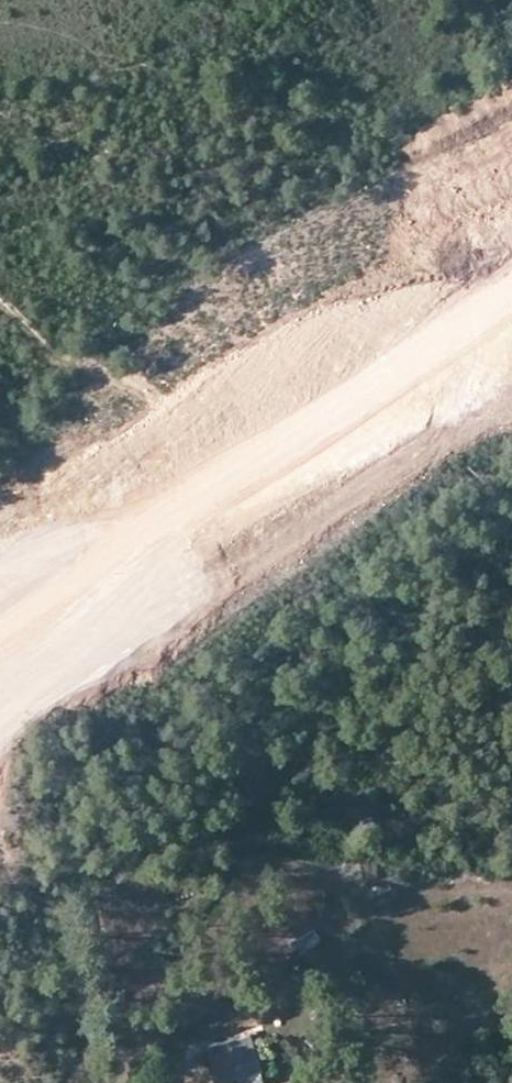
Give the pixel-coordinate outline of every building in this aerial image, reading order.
[(262,1081),(254,1037),(207,1045),(213,1081),(243,1076),(244,1082),(251,1082),(262,1081)]
